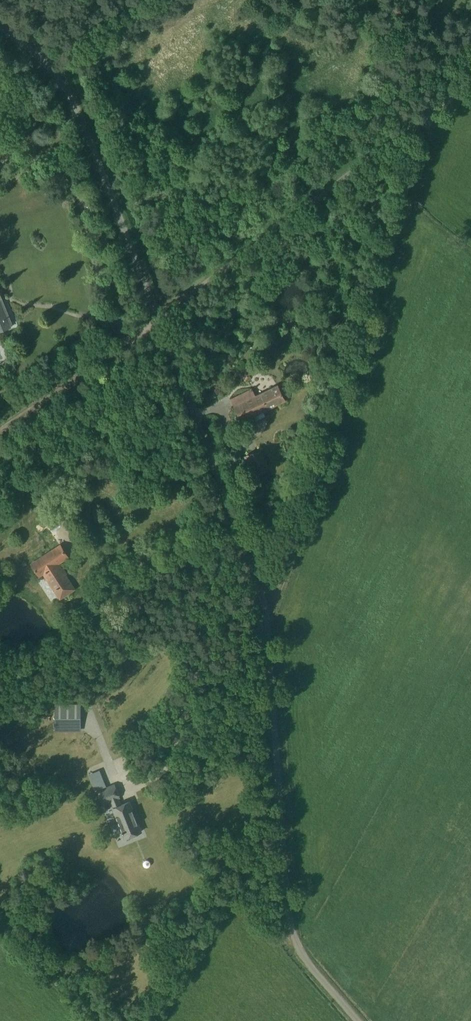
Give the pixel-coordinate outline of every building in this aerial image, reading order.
[(11,327),(10,325),(12,324),(6,310),(4,311),(2,306),(4,305),(4,304),(2,305),(0,301),(0,331),(11,327)] [(252,388),(230,399),(238,415),(237,416),(238,417),(239,417),(241,422),(286,400),(278,384),(255,395),(252,388)] [(250,453),(241,457),(250,477),(259,473),(250,453)] [(60,545),(32,564),(39,575),(42,573),(60,598),(74,589),(58,563),(68,556),(60,545)] [(81,706),(55,706),(55,727),(81,727),(81,706)] [(103,803),(109,801),(124,838),(133,834),(141,831),(129,801),(120,805),(117,798),(120,797),(115,783),(98,789),(103,803)]
